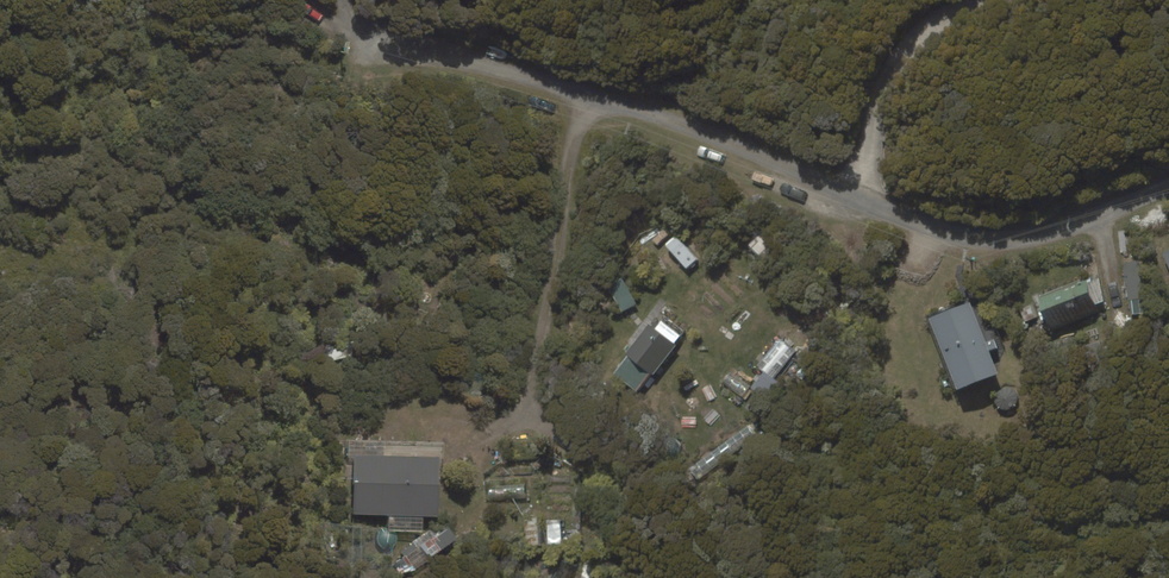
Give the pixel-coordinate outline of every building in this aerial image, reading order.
[(1142,261),(1124,263),(1128,299),(1130,299),(1146,297),(1142,261)] [(621,312),(636,304),(622,276),(607,284),(621,312)] [(1089,277),(1037,298),(1050,331),(1102,310),(1100,303),(1104,302),(1099,278),(1091,281),(1089,277)] [(1148,313),(1146,297),(1130,299),(1132,314),(1148,313)] [(929,318),(956,390),(998,375),(989,352),(997,348),(994,339),(985,342),(970,302),(929,318)] [(1025,321),(1039,316),(1034,303),(1020,308),(1025,321)] [(651,373),(653,375),(676,345),(674,343),(684,330),(664,315),(654,328),(649,324),(625,354),(627,356),(613,374),(636,392),(651,373)] [(764,371),(774,379),(795,351),(778,338),(757,366),(764,371)] [(742,398),(750,386),(729,371),(721,382),(742,398)] [(764,371),(751,388),(768,400),(780,383),(774,379),(764,371)] [(756,437),(748,425),(689,468),(697,479),(756,437)] [(348,458),(354,458),(353,514),(389,515),(389,531),(423,531),(423,516),(440,517),(441,457),(384,456),(385,441),(349,440),(348,458)] [(487,500),(526,498),(525,484),(486,486),(487,500)] [(538,518),(524,519),(525,546),(539,545),(538,518)] [(560,519),(546,520),(547,545),(561,544),(560,519)] [(436,536),(430,528),(400,551),(404,556),(393,564),(400,574),(416,571),(458,539),(449,527),(436,536)] [(577,569),(559,561),(550,577),(573,577),(577,569)]
